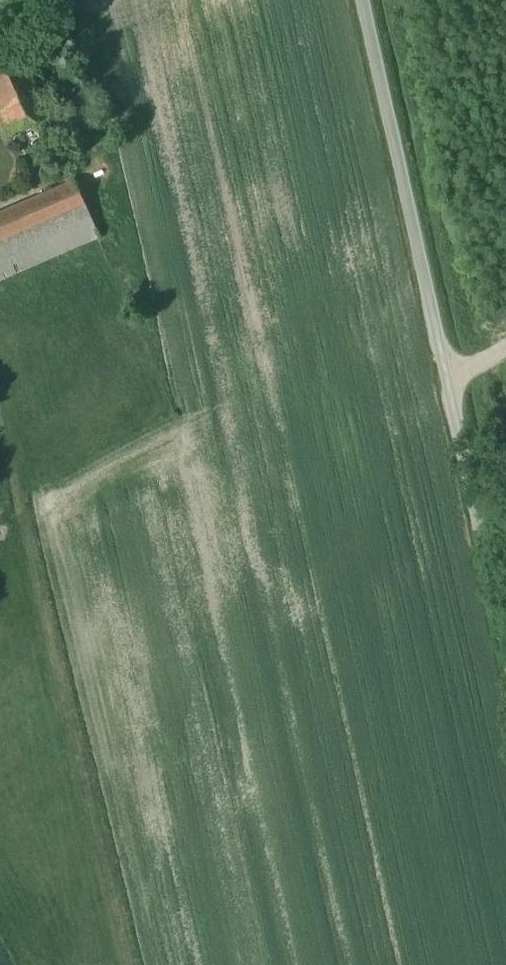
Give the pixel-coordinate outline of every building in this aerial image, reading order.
[(27,47),(0,60),(0,111),(8,129),(55,107),(27,47)] [(72,171),(0,201),(0,271),(97,231),(72,171)]
